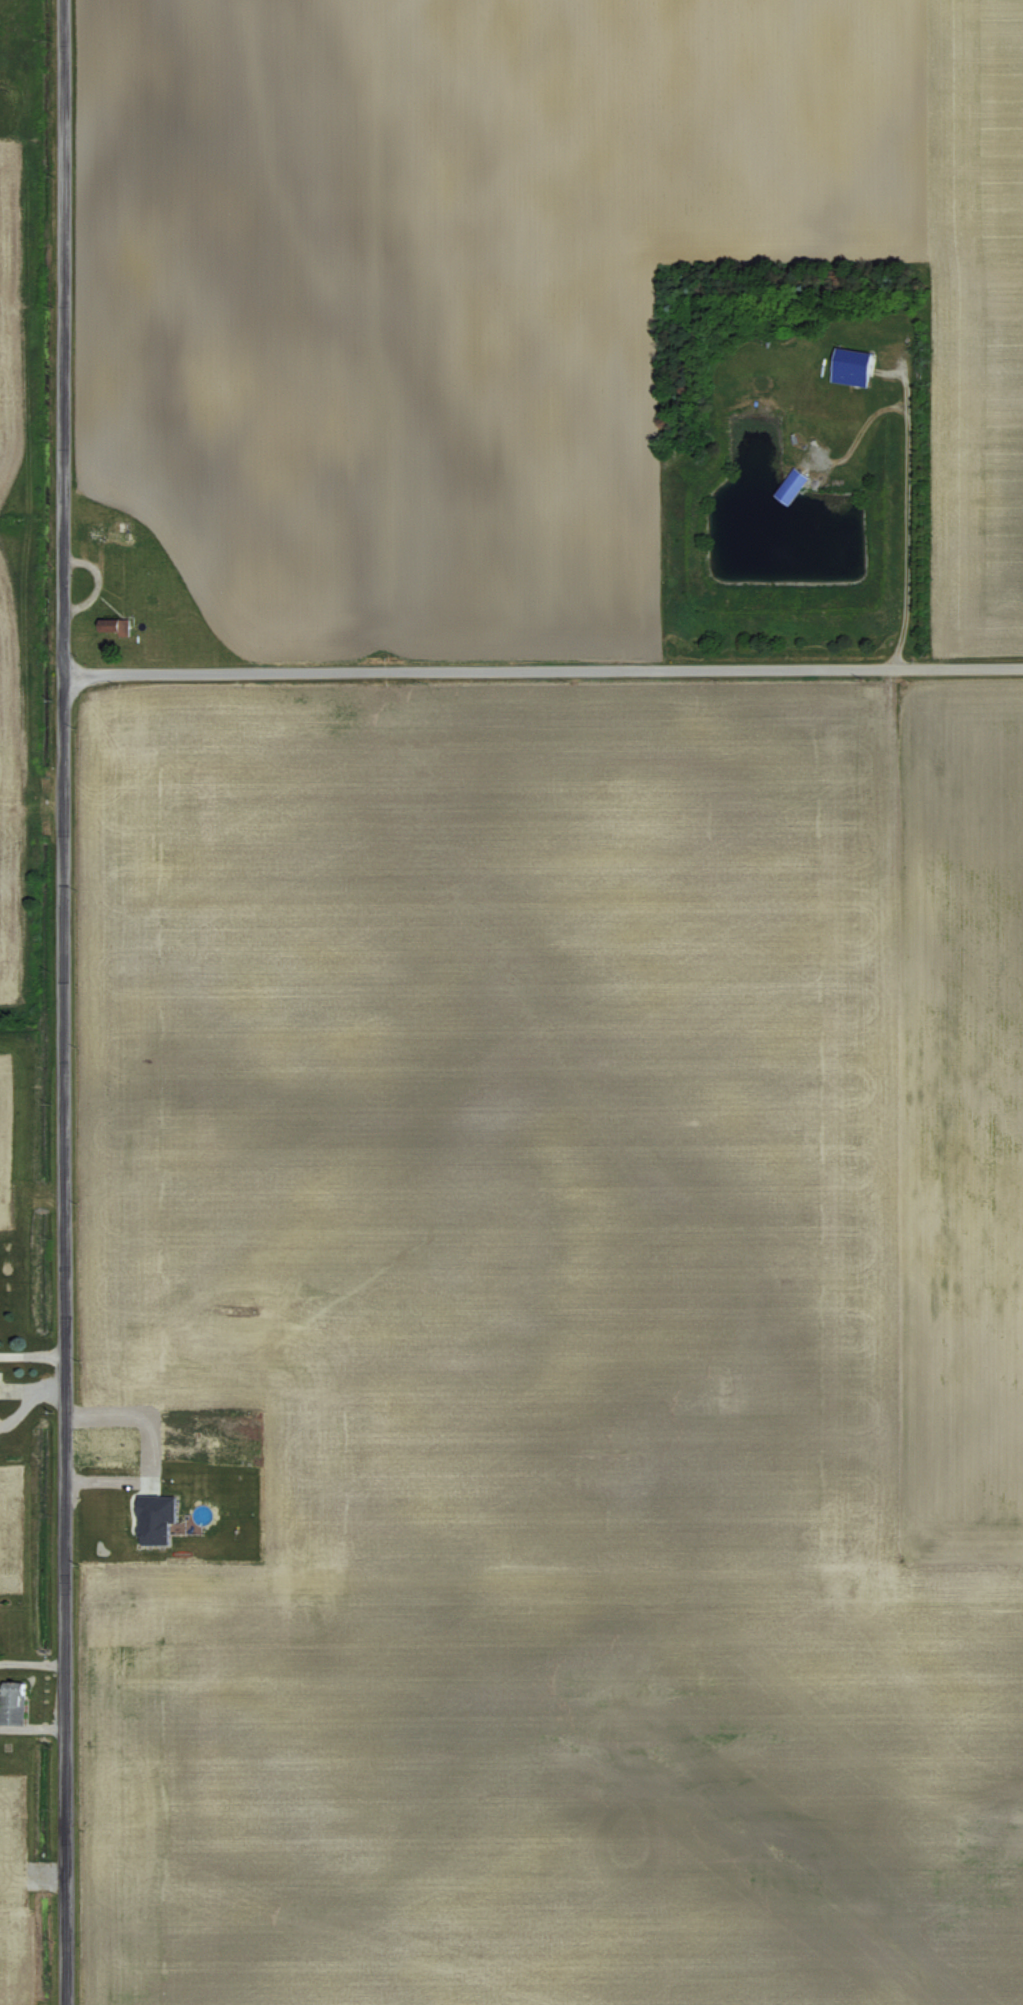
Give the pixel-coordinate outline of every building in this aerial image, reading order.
[(829,380),(868,383),(870,350),(831,347),(829,380)] [(772,495),(788,504),(804,474),(789,465),(772,495)] [(107,635),(128,634),(127,617),(115,618),(115,623),(106,624),(107,635)] [(180,1494),(145,1492),(144,1509),(152,1509),(152,1519),(145,1519),(144,1539),(178,1541),(180,1494)]
